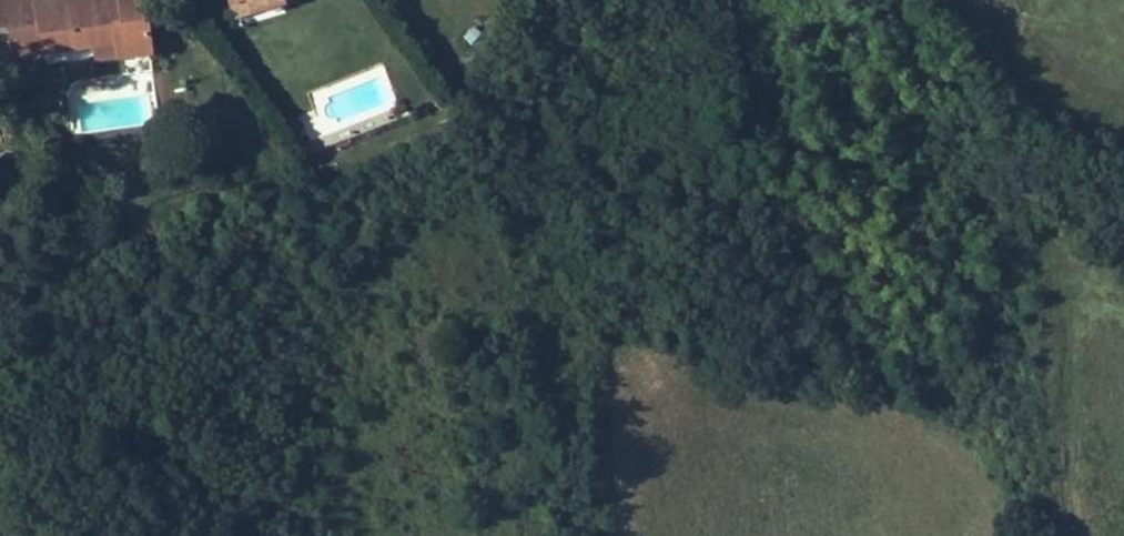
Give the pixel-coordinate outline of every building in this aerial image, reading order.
[(40,58),(94,52),(96,66),(156,59),(149,0),(74,0),(44,3),(44,0),(0,0),(0,36),(9,35),(12,56),(40,53),(40,58)] [(230,6),(233,19),(256,14),(252,0),(230,6)] [(256,14),(286,6),(285,0),(252,0),(256,14)]
